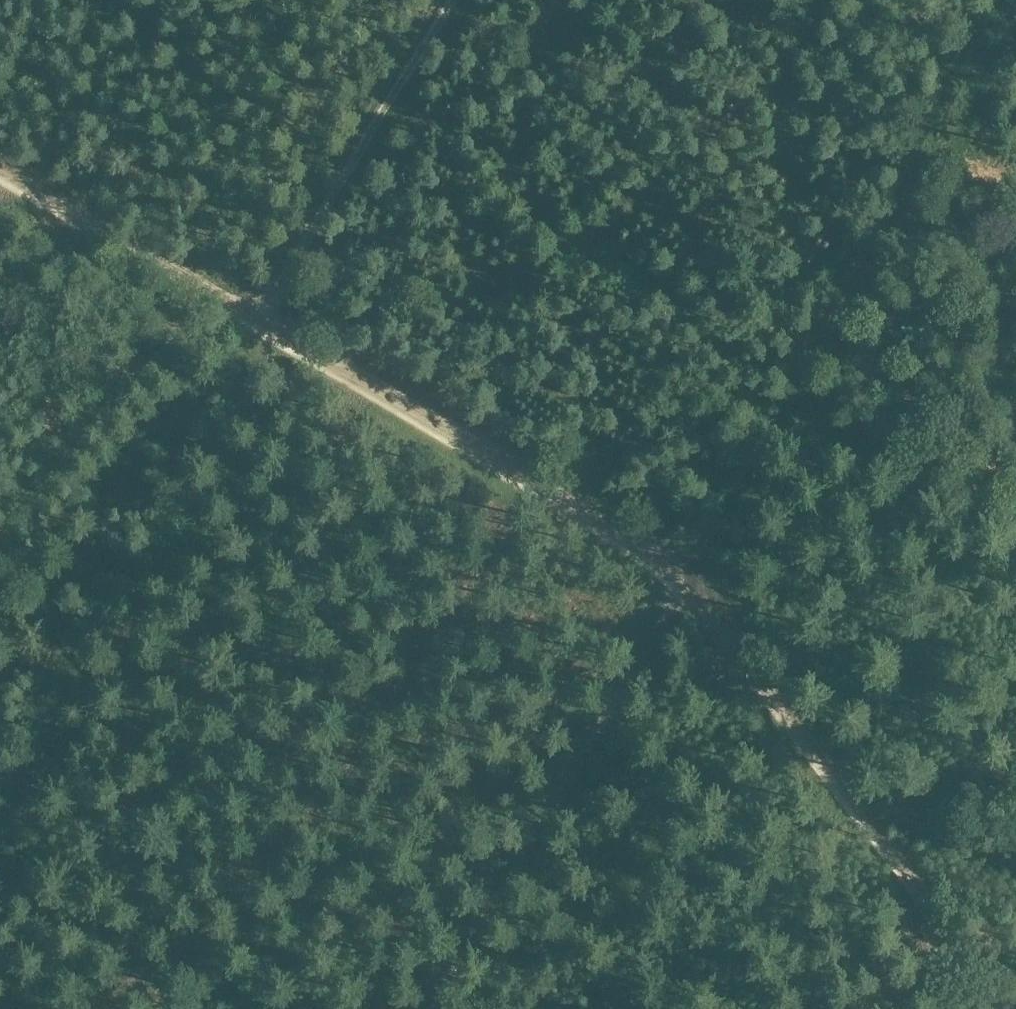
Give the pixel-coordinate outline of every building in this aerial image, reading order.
[(135,429),(123,434),(130,448),(141,442),(135,429)]
